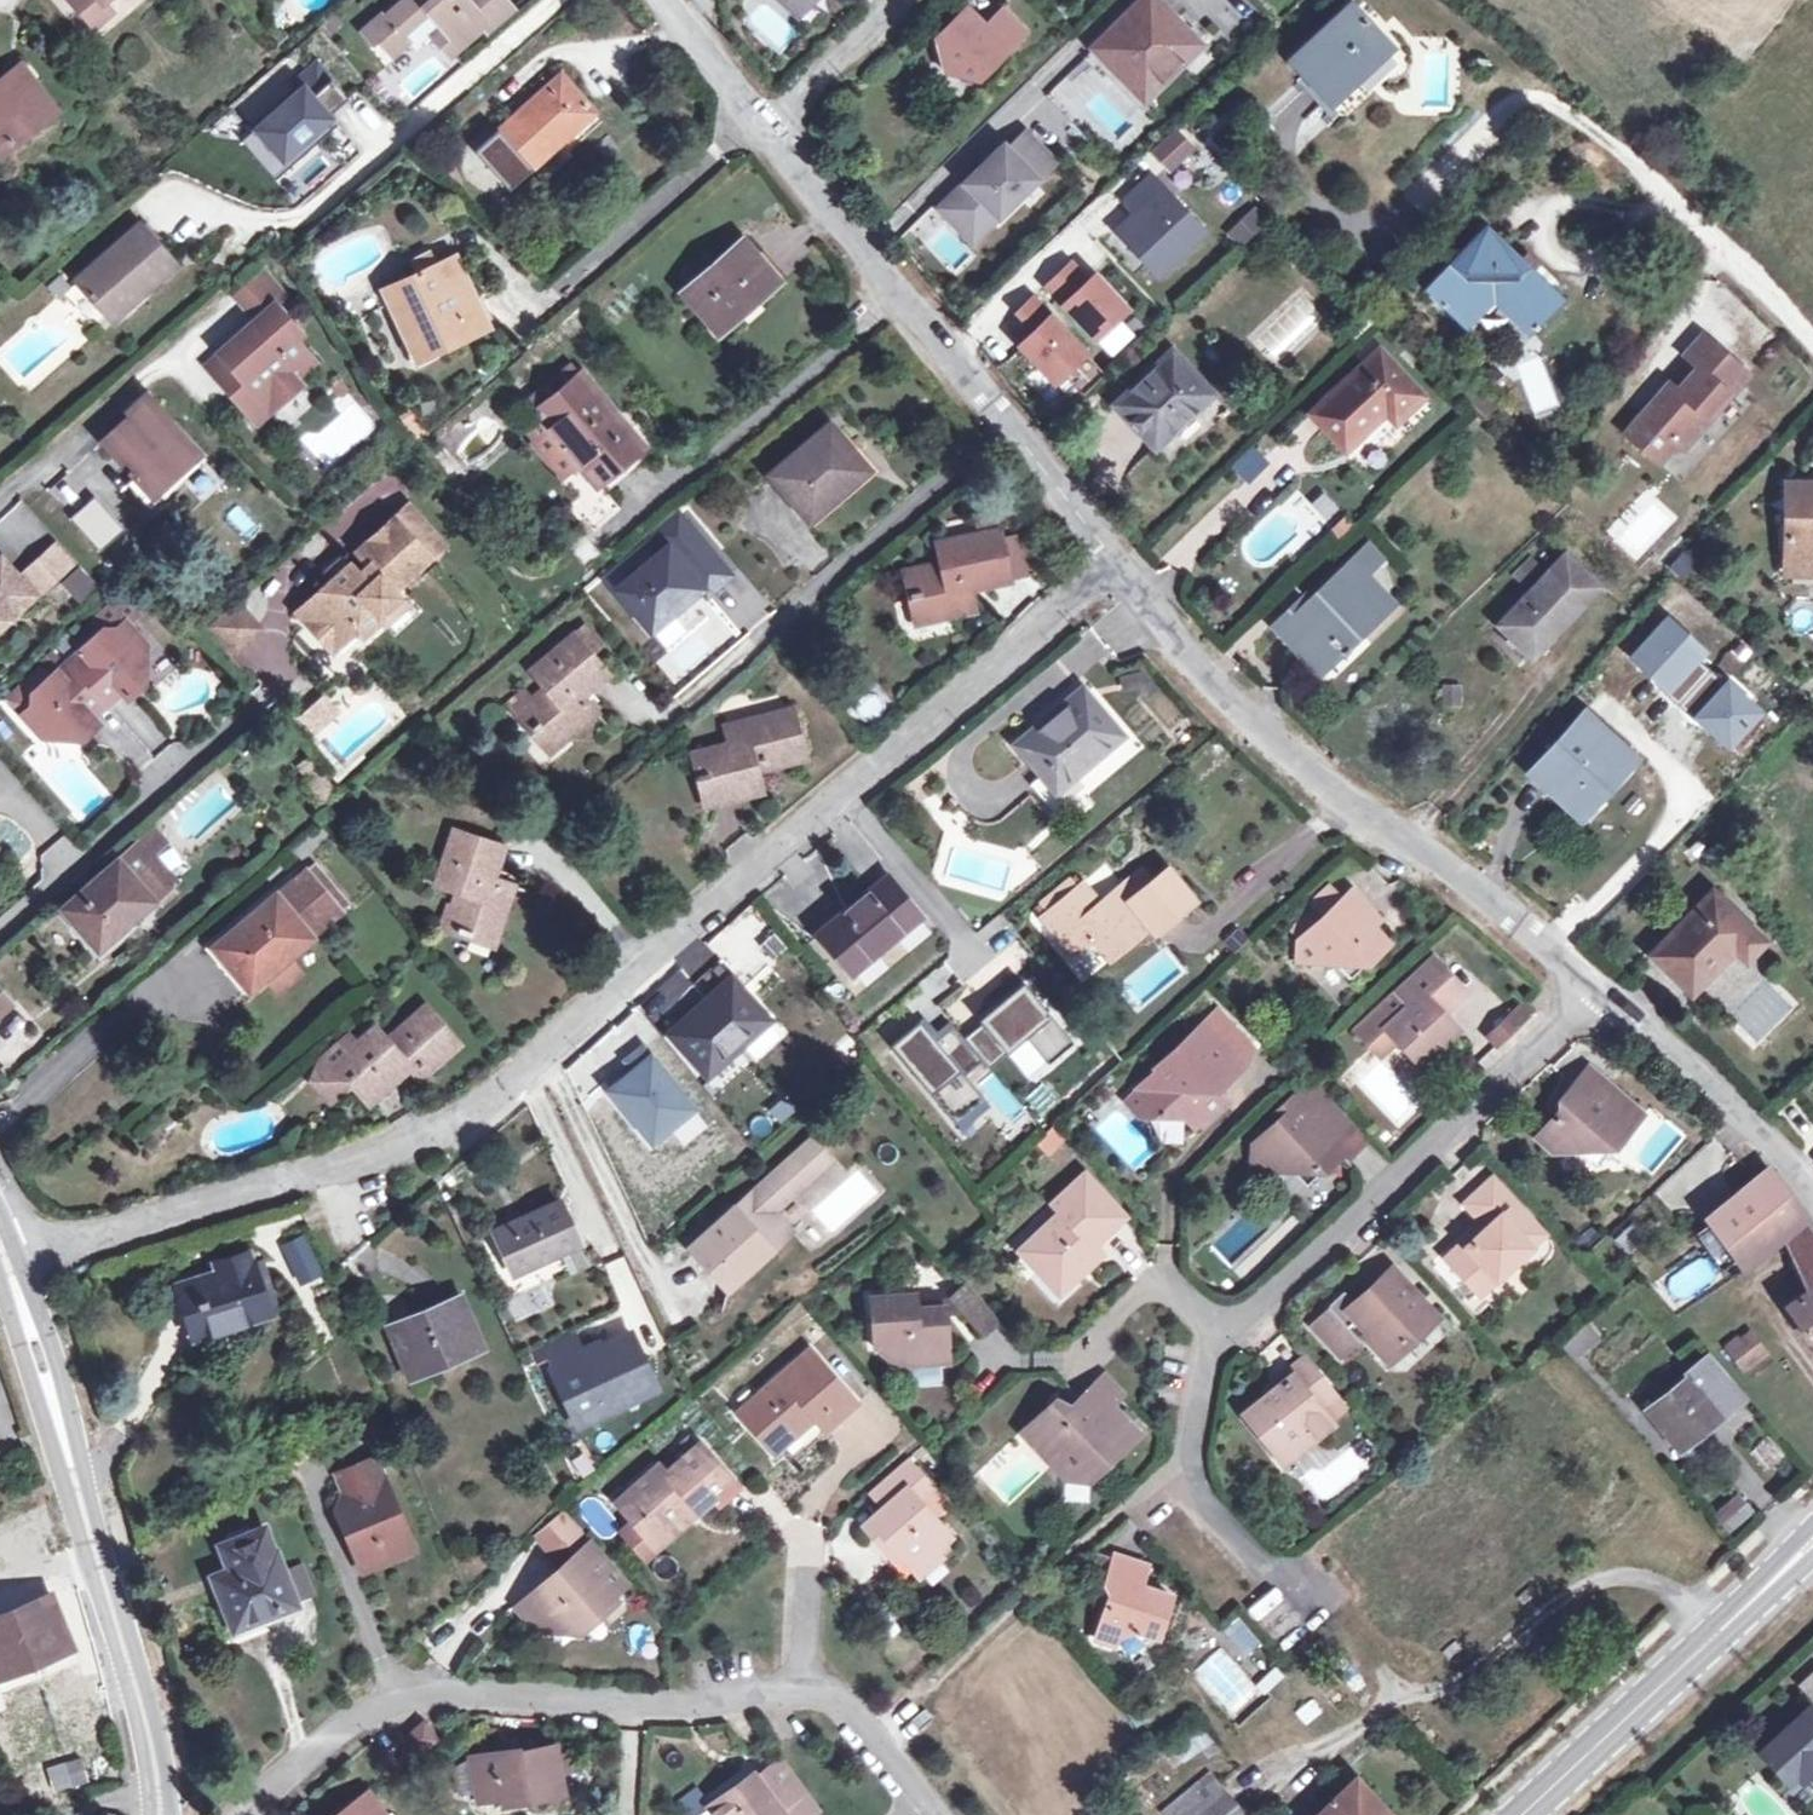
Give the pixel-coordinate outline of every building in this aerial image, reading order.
[(93,26),(112,11),(103,0),(72,0),(93,26)] [(483,0),(400,0),(383,16),(380,14),(361,30),(372,43),(378,39),(390,54),(408,39),(402,32),(427,11),(440,26),(433,32),(451,53),(482,27),(486,31),(509,10),(501,0),(484,0),(483,0)] [(797,13),(809,0),(787,0),(785,2),(797,13)] [(1093,46),(1112,65),(1106,71),(1136,101),(1197,42),(1156,0),(1141,0),(1093,46)] [(1264,13),(1278,0),(1253,0),(1264,13)] [(1349,1),(1287,58),(1325,99),(1387,42),(1349,1)] [(1001,11),(984,27),(980,30),(976,26),(978,20),(967,9),(937,39),(943,72),(977,81),(1025,33),(1001,11)] [(980,30),(984,27),(978,20),(976,26),(980,30)] [(302,85),(254,127),(281,158),(330,115),(328,113),(347,96),(316,61),(296,78),(302,85)] [(53,109),(33,85),(29,89),(13,70),(0,80),(0,151),(53,109)] [(498,129),(527,162),(556,136),(561,140),(593,111),(559,74),(545,87),(547,90),(515,119),(512,116),(498,129)] [(547,90),(545,87),(512,116),(515,119),(547,90)] [(254,127),(240,139),(274,177),(336,123),(330,115),(281,158),(254,127)] [(997,146),(935,207),(953,225),(979,199),(997,218),(1055,160),(1025,129),(1007,146),(997,146)] [(1176,129),(1152,153),(1161,162),(1167,169),(1192,146),(1176,129)] [(556,136),(527,162),(532,167),(561,140),(556,136)] [(1118,175),(1132,191),(1149,174),(1161,162),(1152,153),(1147,147),(1118,175)] [(1203,231),(1149,174),(1132,191),(1122,200),(1134,213),(1117,229),(1146,260),(1159,273),(1203,231)] [(1262,219),(1232,188),(1213,205),(1233,226),(1238,223),(1246,233),(1262,219)] [(979,199),(953,225),(971,243),(997,218),(979,199)] [(928,215),(917,233),(932,242),(943,224),(928,215)] [(139,287),(143,292),(175,263),(139,223),(75,279),(106,315),(139,287)] [(1424,289),(1458,322),(1490,288),(1530,325),(1558,295),(1485,225),(1424,289)] [(1146,260),(1117,229),(1104,240),(1134,272),(1146,260)] [(774,279),(742,241),(684,292),(716,330),(774,279)] [(413,261),(419,274),(433,268),(427,255),(413,261)] [(384,291),(395,316),(402,313),(422,353),(485,323),(454,258),(433,268),(419,274),(384,291)] [(1069,263),(1045,286),(1094,337),(1125,308),(1092,274),(1085,280),(1069,263)] [(273,305),(284,295),(263,271),(234,296),(255,319),(273,305)] [(139,287),(106,315),(111,320),(143,292),(139,287)] [(346,313),(336,295),(328,299),(338,317),(346,313)] [(1032,298),(1017,312),(1027,323),(1014,336),(1020,342),(1018,344),(1052,380),(1083,351),(1032,298)] [(255,319),(205,364),(257,424),(270,413),(271,402),(272,392),(292,374),(297,380),(315,365),(294,340),(300,335),(273,305),(255,319)] [(1355,336),(1374,318),(1364,308),(1346,326),(1355,336)] [(402,313),(395,316),(414,357),(422,353),(402,313)] [(1717,388),(1735,367),(1700,337),(1681,359),(1695,371),(1674,393),(1664,385),(1620,435),(1655,463),(1674,446),(1682,452),(1728,399),(1717,388)] [(1531,416),(1560,405),(1537,347),(1507,359),(1531,416)] [(1154,448),(1212,393),(1171,350),(1114,405),(1154,448)] [(1377,350),(1311,413),(1345,448),(1385,410),(1395,421),(1421,396),(1377,350)] [(1746,378),(1735,367),(1717,388),(1728,399),(1746,378)] [(597,485),(642,447),(581,373),(535,411),(597,485)] [(271,402),(297,380),(292,374),(272,392),(271,402)] [(128,432),(110,448),(151,495),(199,452),(145,391),(125,409),(131,416),(121,425),(128,432)] [(843,462),(854,453),(829,424),(769,475),(808,521),(857,478),(843,462)] [(128,432),(121,425),(103,441),(110,448),(128,432)] [(868,469),(854,453),(843,462),(857,478),(868,469)] [(1786,484),(1785,571),(1812,572),(1812,484),(1786,484)] [(603,488),(576,510),(591,527),(617,506),(603,488)] [(395,514),(432,554),(447,541),(409,501),(395,514)] [(650,630),(700,587),(693,579),(716,559),(677,513),(654,533),(666,546),(615,589),(650,630)] [(348,563),(334,577),(307,604),(306,622),(332,650),(357,626),(364,632),(385,612),(382,609),(401,591),(397,586),(432,554),(395,514),(357,548),(371,563),(360,572),(350,561),(348,563)] [(922,597),(927,620),(953,615),(953,618),(975,614),(972,595),(968,595),(966,587),(1009,579),(1028,575),(1021,538),(1001,543),(999,531),(937,544),(941,564),(904,571),(910,600),(922,597)] [(1351,560),(1365,575),(1381,560),(1366,545),(1351,560)] [(615,586),(641,560),(628,546),(601,572),(615,586)] [(79,600),(92,589),(65,554),(50,565),(79,600)] [(1597,586),(1564,554),(1497,624),(1531,656),(1597,586)] [(1529,555),(1510,575),(1521,584),(1540,565),(1529,555)] [(334,577),(348,563),(341,556),(326,570),(334,577)] [(33,595),(0,559),(0,624),(33,595)] [(728,573),(716,559),(693,579),(700,587),(705,593),(728,573)] [(1351,560),(1308,601),(1278,629),(1312,664),(1334,644),(1342,653),(1392,604),(1365,575),(1351,560)] [(411,601),(401,591),(382,609),(385,612),(392,619),(411,601)] [(1278,629),(1308,601),(1303,596),(1273,624),(1278,629)] [(922,597),(910,600),(915,622),(927,620),(922,597)] [(239,647),(260,626),(239,602),(217,623),(239,647)] [(306,622),(307,604),(296,612),(306,622)] [(29,705),(20,713),(40,735),(80,737),(97,722),(91,715),(119,690),(125,696),(142,682),(145,641),(125,619),(115,628),(102,627),(31,691),(31,695),(29,705)] [(584,627),(575,635),(591,653),(600,646),(584,627)] [(591,653),(575,635),(532,672),(545,687),(531,699),(527,694),(512,707),(534,734),(542,726),(557,745),(578,727),(581,730),(598,715),(585,701),(583,702),(577,696),(580,694),(606,672),(591,653)] [(1334,644),(1312,664),(1321,673),(1342,653),(1334,644)] [(6,697),(20,713),(29,705),(31,695),(30,695),(21,684),(6,697)] [(1123,736),(1082,686),(1014,743),(1055,793),(1123,736)] [(1458,701),(1458,687),(1444,687),(1444,701),(1458,701)] [(509,710),(512,707),(527,694),(523,690),(505,704),(509,710)] [(710,776),(715,798),(760,787),(756,769),(803,757),(791,709),(725,726),(729,742),(691,751),(698,778),(710,776)] [(1590,788),(1623,751),(1582,713),(1529,769),(1578,813),(1596,793),(1590,788)] [(542,726),(534,734),(550,752),(557,745),(542,726)] [(1630,756),(1623,751),(1590,788),(1596,793),(1630,756)] [(710,776),(698,778),(703,801),(715,798),(710,776)] [(369,789),(362,780),(348,792),(356,800),(369,789)] [(1082,809),(1093,799),(1087,793),(1076,803),(1082,809)] [(140,842),(146,849),(160,837),(153,829),(140,842)] [(475,926),(497,933),(506,908),(509,909),(516,888),(490,879),(502,846),(455,830),(437,884),(457,890),(445,927),(472,936),(475,926)] [(146,849),(140,842),(63,908),(97,947),(156,896),(161,901),(173,891),(168,886),(174,881),(146,849)] [(313,863),(305,870),(340,912),(348,905),(313,863)] [(1100,903),(1082,883),(1074,890),(1066,882),(1046,899),(1053,907),(1042,917),(1074,955),(1093,939),(1110,959),(1149,926),(1154,932),(1194,899),(1167,868),(1152,881),(1141,869),(1100,903)] [(340,912),(305,870),(214,947),(249,989),(264,976),(285,958),(340,912)] [(817,933),(851,973),(921,915),(887,875),(817,933)] [(1315,915),(1338,899),(1330,887),(1307,903),(1315,915)] [(1362,915),(1369,908),(1352,890),(1298,940),(1298,959),(1334,961),(1349,977),(1388,942),(1371,925),(1362,915)] [(1728,942),(1745,924),(1711,892),(1652,953),(1690,990),(1733,946),(1728,942)] [(1362,915),(1371,925),(1378,919),(1369,908),(1362,915)] [(1728,942),(1733,946),(1744,957),(1761,941),(1745,924),(1728,942)] [(494,944),(497,933),(475,926),(472,936),(494,944)] [(285,958),(264,976),(277,992),(299,974),(285,958)] [(1398,1042),(1419,1064),(1435,1049),(1456,1029),(1442,1014),(1435,1006),(1457,985),(1433,959),(1397,991),(1355,1034),(1379,1059),(1398,1042)] [(736,1040),(741,1044),(769,1019),(731,977),(669,1033),(703,1070),(736,1040)] [(1026,985),(964,1037),(982,1059),(989,1066),(1025,1036),(1048,1063),(1073,1042),(1026,985)] [(1464,992),(1457,985),(1435,1006),(1442,1014),(1464,992)] [(943,999),(959,1023),(975,1013),(959,989),(943,999)] [(8,1001),(0,991),(0,1007),(8,1001)] [(1523,1000),(1505,1016),(1515,1026),(1516,1028),(1517,1028),(1534,1012),(1523,1000)] [(425,1007),(388,1039),(376,1026),(369,1015),(317,1059),(340,1085),(350,1077),(369,1098),(408,1063),(419,1077),(457,1044),(425,1007)] [(1219,1038),(1235,1024),(1220,1008),(1205,1022),(1156,1067),(1158,1069),(1137,1089),(1138,1090),(1126,1101),(1138,1114),(1184,1115),(1194,1126),(1223,1099),(1214,1090),(1242,1064),(1219,1038)] [(1515,1026),(1505,1016),(1486,1035),(1495,1044),(1515,1026)] [(919,1020),(890,1044),(955,1121),(983,1097),(964,1074),(982,1059),(964,1037),(954,1025),(936,1040),(919,1020)] [(1235,1024),(1219,1038),(1240,1060),(1255,1046),(1235,1024)] [(736,1040),(703,1070),(707,1075),(741,1044),(736,1040)] [(695,1108),(645,1043),(623,1060),(633,1072),(614,1087),(655,1140),(695,1108)] [(1435,1049),(1419,1064),(1426,1072),(1443,1058),(1435,1049)] [(336,1061),(350,1076),(360,1068),(346,1052),(336,1061)] [(327,1097),(340,1085),(317,1059),(309,1076),(327,1097)] [(1587,1069),(1563,1096),(1564,1104),(1554,1116),(1536,1136),(1552,1150),(1580,1148),(1612,1146),(1639,1114),(1587,1069)] [(1034,1111),(1054,1101),(1045,1084),(1025,1094),(1034,1111)] [(1315,1101),(1320,1097),(1310,1086),(1305,1090),(1303,1088),(1268,1121),(1273,1126),(1254,1143),(1253,1167),(1291,1168),(1322,1170),(1340,1153),(1323,1135),(1317,1128),(1330,1116),(1315,1101)] [(1553,1095),(1554,1116),(1564,1104),(1563,1096),(1553,1095)] [(1340,1119),(1320,1097),(1315,1101),(1330,1116),(1317,1128),(1323,1135),(1340,1119)] [(800,1166),(819,1148),(810,1138),(734,1207),(690,1247),(727,1288),(791,1231),(773,1211),(810,1177),(800,1166)] [(1612,1146),(1580,1148),(1597,1164),(1612,1146)] [(800,1166),(810,1177),(830,1160),(819,1148),(800,1166)] [(1322,1170),(1291,1168),(1299,1177),(1306,1185),(1313,1177),(1322,1170)] [(1769,1168),(1708,1218),(1740,1263),(1800,1214),(1769,1168)] [(1084,1239),(1091,1247),(1124,1216),(1084,1173),(1052,1204),(1060,1212),(1019,1250),(1058,1292),(1093,1260),(1078,1244),(1084,1239)] [(1482,1222),(1486,1227),(1449,1261),(1478,1293),(1530,1246),(1516,1232),(1530,1219),(1492,1177),(1463,1203),(1482,1222)] [(559,1251),(579,1242),(560,1201),(494,1231),(513,1273),(559,1251)] [(1516,1232),(1530,1246),(1543,1234),(1530,1219),(1516,1232)] [(1449,1261),(1486,1227),(1482,1222),(1445,1257),(1449,1261)] [(1698,1232),(1715,1259),(1727,1251),(1710,1224),(1698,1232)] [(1788,1305),(1812,1342),(1812,1235),(1810,1230),(1790,1242),(1802,1279),(1810,1290),(1788,1305)] [(300,1281),(318,1272),(302,1238),(283,1247),(300,1281)] [(1099,1254),(1091,1247),(1084,1239),(1078,1244),(1093,1260),(1099,1254)] [(579,1242),(559,1251),(568,1269),(587,1260),(579,1242)] [(248,1252),(225,1259),(228,1268),(217,1271),(177,1284),(193,1337),(267,1315),(266,1309),(251,1262),(248,1252)] [(264,1258),(251,1262),(266,1309),(279,1305),(264,1258)] [(228,1268),(225,1259),(214,1262),(217,1271),(228,1268)] [(1436,1315),(1391,1267),(1346,1309),(1365,1329),(1365,1333),(1400,1350),(1436,1315)] [(965,1285),(948,1298),(961,1313),(980,1335),(997,1321),(965,1285)] [(917,1309),(916,1301),(916,1295),(870,1298),(874,1346),(893,1344),(895,1365),(949,1361),(946,1314),(945,1307),(917,1309)] [(948,1298),(916,1301),(917,1309),(945,1307),(946,1314),(961,1313),(948,1298)] [(412,1371),(476,1343),(458,1299),(393,1326),(412,1371)] [(1572,1360),(1596,1340),(1581,1320),(1556,1341),(1572,1360)] [(1742,1368),(1762,1353),(1748,1332),(1740,1339),(1737,1335),(1725,1345),(1742,1368)] [(567,1334),(540,1346),(577,1426),(618,1406),(613,1396),(651,1377),(631,1334),(579,1358),(567,1334)] [(813,1419),(824,1430),(837,1419),(856,1402),(809,1348),(736,1411),(773,1454),(813,1419)] [(1292,1374),(1268,1393),(1243,1413),(1282,1462),(1332,1423),(1319,1406),(1333,1394),(1304,1357),(1288,1370),(1292,1374)] [(1674,1444),(1717,1411),(1741,1391),(1711,1357),(1689,1374),(1646,1408),(1674,1444)] [(1292,1374),(1288,1370),(1264,1389),(1268,1393),(1292,1374)] [(1102,1371),(1077,1395),(1097,1416),(1112,1402),(1122,1391),(1102,1371)] [(651,1377),(613,1396),(618,1406),(657,1388),(651,1377)] [(1097,1416),(1077,1395),(1060,1412),(1051,1403),(1019,1432),(1064,1480),(1089,1481),(1108,1462),(1104,1458),(1120,1442),(1124,1446),(1139,1431),(1112,1402),(1097,1416)] [(1108,1462),(1124,1446),(1120,1442),(1104,1458),(1108,1462)] [(710,1500),(733,1481),(700,1443),(665,1473),(659,1465),(616,1501),(634,1521),(645,1512),(661,1530),(681,1514),(691,1504),(697,1511),(710,1500)] [(338,1511),(358,1558),(378,1550),(383,1561),(413,1548),(374,1458),(337,1474),(350,1505),(338,1511)] [(912,1568),(935,1549),(950,1536),(930,1513),(943,1501),(930,1486),(906,1458),(869,1490),(883,1506),(863,1524),(878,1541),(885,1536),(899,1551),(912,1568)] [(740,1489),(733,1481),(710,1500),(718,1508),(740,1489)] [(1727,1528),(1749,1510),(1738,1496),(1716,1514),(1727,1528)] [(691,1504),(681,1514),(687,1520),(697,1511),(691,1504)] [(551,1550),(578,1525),(565,1510),(537,1535),(551,1550)] [(645,1512),(634,1521),(650,1540),(661,1530),(645,1512)] [(232,1602),(240,1625),(277,1610),(280,1617),(299,1609),(295,1599),(283,1571),(278,1558),(276,1560),(264,1527),(220,1545),(229,1569),(237,1566),(241,1574),(216,1585),(224,1605),(232,1602)] [(885,1536),(878,1541),(892,1557),(899,1551),(885,1536)] [(577,1553),(525,1598),(542,1619),(568,1620),(578,1632),(616,1598),(612,1593),(627,1581),(599,1549),(591,1540),(577,1553)] [(941,1555),(935,1549),(912,1568),(918,1574),(941,1555)] [(378,1550),(358,1558),(362,1569),(383,1561),(378,1550)] [(1101,1630),(1120,1637),(1137,1627),(1161,1635),(1173,1595),(1143,1586),(1149,1565),(1119,1555),(1109,1584),(1113,1593),(1101,1630)] [(311,1592),(300,1564),(283,1571),(295,1599),(311,1592)] [(237,1566),(229,1569),(212,1576),(216,1585),(241,1574),(237,1566)] [(3,1674),(61,1650),(51,1623),(61,1619),(51,1596),(0,1617),(0,1667),(3,1674)] [(542,1619),(525,1598),(517,1606),(538,1630),(578,1632),(568,1620),(542,1619)] [(240,1625),(232,1602),(224,1605),(211,1610),(222,1638),(243,1630),(240,1625)] [(1238,1614),(1219,1629),(1243,1658),(1261,1643),(1238,1614)] [(71,1646),(61,1619),(51,1623),(61,1650),(71,1646)] [(1120,1637),(1101,1630),(1099,1638),(1118,1644),(1120,1637)] [(1283,1675),(1275,1665),(1252,1684),(1220,1645),(1190,1670),(1229,1718),(1283,1675)] [(1776,1766),(1785,1759),(1795,1769),(1800,1775),(1812,1763),(1812,1708),(1808,1703),(1760,1748),(1776,1766)] [(555,1744),(560,1769),(575,1767),(571,1741),(555,1744)] [(560,1769),(555,1744),(518,1751),(518,1747),(471,1756),(451,1767),(455,1791),(478,1795),(479,1801),(498,1798),(524,1793),(526,1800),(564,1793),(560,1769)] [(715,1814),(778,1814),(780,1813),(782,1814),(809,1814),(818,1808),(782,1759),(755,1778),(752,1773),(708,1806),(715,1814)] [(1785,1759),(1776,1766),(1786,1777),(1795,1769),(1785,1759)] [(1197,1808),(1203,1814),(1244,1814),(1210,1774),(1186,1794),(1197,1808)] [(1326,1807),(1317,1797),(1307,1807),(1315,1814),(1387,1814),(1355,1780),(1326,1807)] [(1497,1788),(1491,1781),(1476,1795),(1482,1802),(1497,1788)] [(688,1814),(690,1814),(706,1807),(696,1787),(678,1796),(688,1814)] [(368,1791),(335,1814),(385,1814),(368,1791)] [(524,1793),(498,1798),(499,1804),(526,1800),(524,1793)] [(1186,1794),(1163,1813),(1165,1814),(1188,1814),(1197,1808),(1186,1794)]
